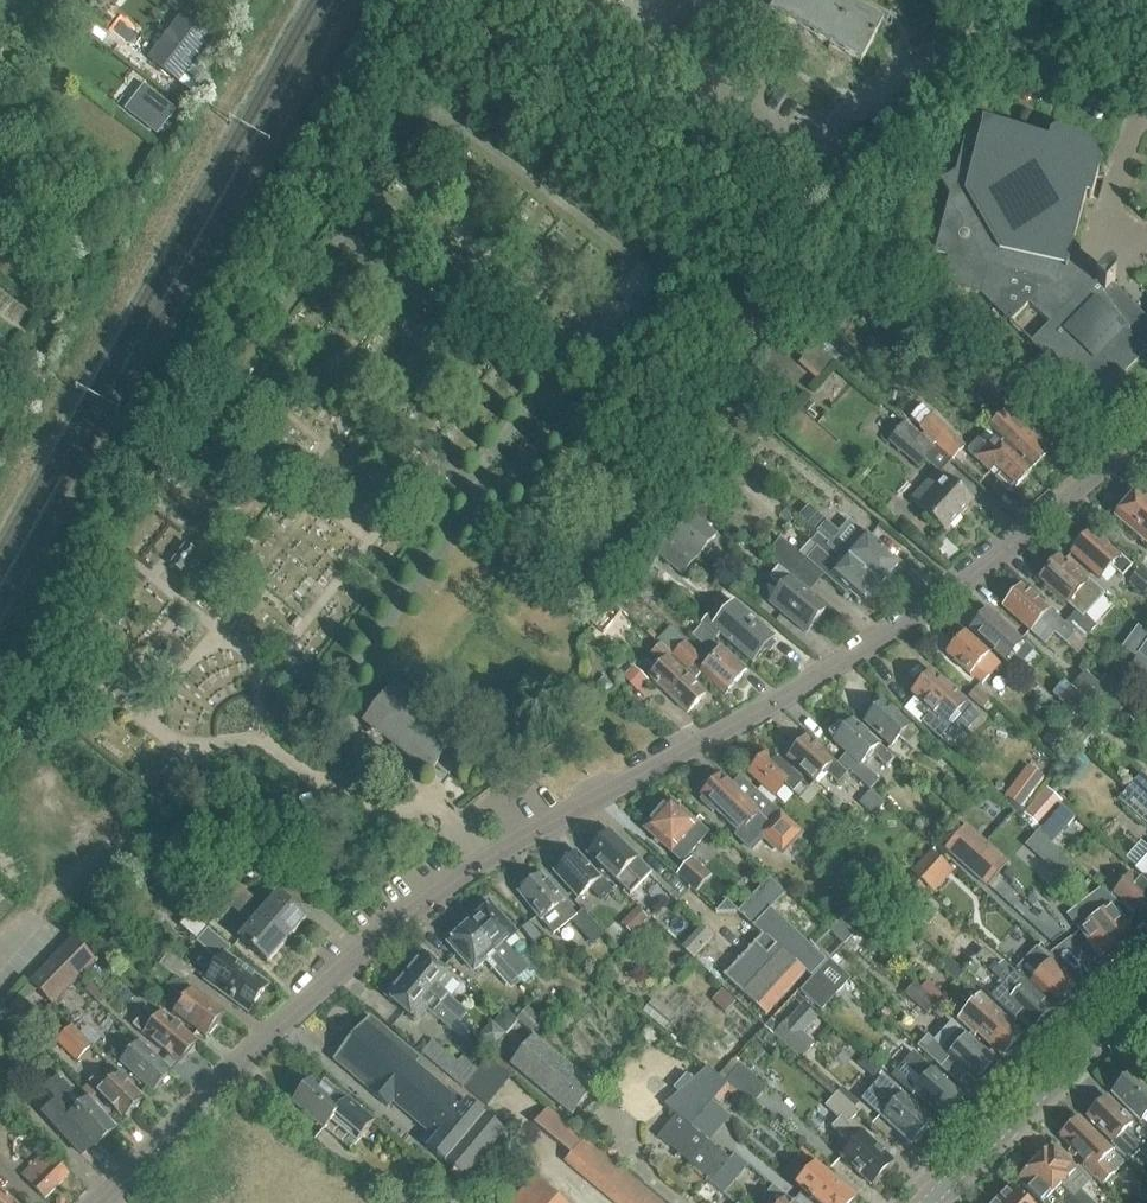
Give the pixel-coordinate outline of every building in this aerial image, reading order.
[(210,8),(217,0),(202,0),(210,8)] [(863,62),(883,26),(889,29),(894,21),(855,0),(774,0),(777,2),(771,13),(863,62)] [(149,60),(179,84),(212,42),(182,18),(149,60)] [(173,111),(144,88),(126,112),(155,134),(173,111)] [(947,258),(940,285),(980,295),(1009,324),(1033,299),(1054,319),(1030,344),(1095,406),(1146,353),(1146,321),(1112,286),(1114,283),(1116,279),(1113,277),(1112,275),(1106,274),(1103,276),(1102,277),(1072,248),(1086,201),(1089,202),(1098,170),(1096,159),(1095,159),(1092,153),(1087,148),(1076,141),(1055,135),(1049,138),(1048,142),(991,126),(994,116),(974,110),(956,173),(941,181),(950,197),(934,254),(947,258)] [(95,216),(110,224),(118,209),(104,201),(95,216)] [(822,340),(817,347),(834,361),(840,355),(822,340)] [(820,376),(832,362),(813,345),(800,360),(820,376)] [(953,366),(996,401),(1007,386),(965,351),(953,366)] [(1031,473),(1046,457),(1052,451),(1032,432),(1009,410),(988,432),(996,440),(1031,473)] [(919,427),(952,460),(964,446),(931,414),(919,427)] [(918,468),(933,448),(903,422),(887,441),(918,468)] [(1031,473),(996,440),(987,449),(979,441),(969,452),(991,474),(995,469),(1016,489),(1031,473)] [(939,472),(912,501),(945,533),(972,504),(939,472)] [(1137,492),(1114,518),(1146,547),(1146,501),(1137,492)] [(697,502),(689,511),(703,523),(711,513),(697,502)] [(689,511),(681,522),(671,533),(698,555),(707,544),(716,534),(703,523),(689,511)] [(848,522),(837,534),(827,525),(819,534),(820,534),(818,537),(829,546),(827,549),(836,557),(840,552),(844,556),(844,555),(881,587),(899,567),(857,531),(848,522)] [(1072,556),(1099,581),(1111,568),(1122,579),(1132,569),(1092,533),(1072,556)] [(865,605),(881,587),(844,555),(844,556),(840,552),(836,557),(827,549),(829,546),(818,537),(810,546),(801,555),(780,538),(765,556),(809,593),(823,576),(847,597),(851,592),(865,605)] [(695,559),(669,538),(668,538),(655,554),(682,576),(695,559)] [(185,545),(179,554),(174,559),(168,566),(181,576),(191,564),(198,555),(185,545)] [(1041,582),(1068,606),(1079,594),(1090,605),(1097,604),(1102,599),(1102,594),(1089,583),(1087,585),(1060,560),(1041,582)] [(645,566),(636,576),(649,586),(657,576),(645,566)] [(806,634),(824,612),(810,601),(813,598),(776,568),(768,578),(780,589),(768,603),(806,634)] [(1146,596),(1146,579),(1139,572),(1131,582),(1146,596)] [(649,586),(636,576),(628,586),(644,600),(653,589),(649,586)] [(1006,611),(1032,634),(1045,645),(1055,633),(1078,653),(1087,641),(1084,638),(1066,623),(1064,625),(1024,590),(1006,611)] [(702,624),(718,638),(720,636),(752,665),(775,639),(734,603),(716,623),(709,616),(702,624)] [(1077,611),(1066,623),(1084,638),(1094,626),(1077,611)] [(997,655),(1006,646),(1021,659),(1029,650),(987,612),(970,630),(997,655)] [(691,636),(708,650),(717,640),(700,626),(691,636)] [(673,656),(684,644),(668,630),(657,641),(673,656)] [(945,655),(981,687),(999,667),(963,635),(945,655)] [(1138,656),(1146,663),(1146,643),(1138,656)] [(684,644),(673,656),(697,677),(701,673),(725,695),(747,671),(722,649),(707,666),(684,644)] [(651,679),(688,715),(706,696),(669,661),(671,659),(660,647),(652,656),(663,667),(651,679)] [(1136,658),(1117,683),(1127,692),(1146,668),(1146,667),(1136,658)] [(635,691),(645,680),(633,669),(623,679),(635,691)] [(1084,672),(1071,686),(1096,708),(1109,694),(1097,684),(1084,672)] [(921,725),(951,752),(980,719),(930,674),(911,696),(931,715),(921,725)] [(1104,676),(1097,684),(1109,694),(1116,685),(1104,676)] [(435,768),(446,778),(449,774),(460,760),(448,751),(455,742),(402,701),(409,691),(394,679),(377,701),(371,709),(362,720),(377,732),(430,774),(435,768)] [(1096,708),(1071,686),(1059,701),(1083,723),(1096,708)] [(1120,701),(1126,694),(1118,687),(1111,694),(1120,701)] [(968,697),(981,709),(988,700),(975,689),(968,697)] [(864,725),(890,749),(899,738),(909,747),(919,735),(885,703),(864,725)] [(832,743),(844,754),(838,761),(868,789),(884,769),(892,758),(852,721),(832,743)] [(1042,747),(1056,759),(1078,735),(1064,723),(1042,747)] [(789,760),(815,783),(826,771),(839,783),(846,774),(807,740),(789,760)] [(749,775),(775,799),(785,788),(799,801),(808,791),(768,754),(749,775)] [(1019,778),(1004,797),(1020,809),(1034,790),(1019,778)] [(717,812),(729,824),(743,836),(740,839),(752,850),(765,837),(783,853),(801,834),(743,781),(734,790),(721,779),(712,788),(710,786),(700,796),(703,799),(702,799),(703,800),(701,803),(714,815),(717,812)] [(1146,784),(1136,796),(1146,806),(1146,785),(1146,784)] [(810,788),(808,791),(800,800),(806,806),(817,794),(810,788)] [(870,791),(859,804),(873,816),(884,803),(870,791)] [(1136,796),(1126,807),(1146,825),(1146,806),(1136,796)] [(1035,831),(1054,810),(1039,797),(1021,818),(1035,831)] [(645,831),(682,865),(707,837),(670,803),(645,831)] [(1073,819),(1059,807),(1036,832),(1050,845),(1073,819)] [(944,851),(988,888),(1007,865),(963,828),(944,851)] [(652,873),(609,832),(587,855),(630,896),(652,873)] [(1036,832),(1027,842),(1043,857),(1052,847),(1050,845),(1036,832)] [(929,853),(911,873),(934,893),(951,873),(929,853)] [(552,874),(577,901),(590,890),(601,902),(610,894),(575,854),(552,874)] [(1146,882),(1146,859),(1135,872),(1146,882)] [(678,877),(695,893),(704,883),(687,867),(678,877)] [(1099,886),(1104,880),(1097,874),(1091,880),(1099,886)] [(1124,912),(1132,918),(1135,914),(1146,925),(1146,891),(1129,875),(1109,898),(1119,907),(1124,912)] [(549,930),(559,922),(563,927),(571,922),(591,944),(602,934),(580,910),(575,915),(564,901),(562,903),(542,877),(518,895),(540,923),(542,922),(549,930)] [(737,914),(761,936),(723,976),(764,1016),(805,974),(811,978),(826,962),(770,910),(785,894),(769,880),(737,914)] [(233,881),(227,890),(247,907),(254,899),(233,881)] [(240,915),(247,907),(227,890),(219,898),(240,915)] [(278,894),(259,916),(288,942),(307,919),(278,894)] [(738,912),(727,902),(716,913),(738,912)] [(1125,926),(1133,920),(1124,912),(1114,904),(1081,931),(1091,944),(1089,945),(1106,966),(1138,941),(1125,926)] [(469,925),(494,954),(517,979),(528,970),(505,944),(515,935),(490,906),(469,925)] [(632,936),(648,920),(638,910),(622,925),(632,936)] [(288,942),(259,916),(239,939),(268,964),(288,942)] [(854,935),(840,921),(829,932),(844,946),(854,935)] [(473,972),(485,962),(510,991),(519,982),(517,979),(494,954),(469,925),(447,944),(473,972)] [(533,945),(540,939),(530,925),(522,931),(533,945)] [(247,1012),(267,987),(226,957),(231,951),(207,930),(196,943),(213,959),(200,977),(247,1012)] [(859,934),(836,956),(842,961),(864,939),(859,934)] [(73,941),(52,962),(74,982),(94,961),(73,941)] [(1052,1012),(1002,966),(983,949),(961,973),(1015,1023),(1017,1021),(1031,1034),(1037,1028),(1052,1012)] [(1041,973),(1030,985),(1057,1010),(1077,988),(1037,951),(1028,961),(1041,973)] [(404,976),(434,1001),(459,1023),(466,1013),(442,991),(452,979),(423,954),(404,976)] [(961,975),(944,960),(936,969),(953,984),(961,975)] [(52,1005),(74,982),(52,962),(32,984),(52,1005)] [(848,980),(829,962),(799,993),(820,1012),(848,980)] [(175,977),(158,964),(150,976),(167,989),(168,987),(175,977)] [(459,1023),(434,1001),(404,976),(386,998),(415,1023),(425,1011),(451,1032),(459,1023)] [(223,1013),(175,977),(168,987),(185,1000),(175,1014),(205,1037),(223,1013)] [(83,991),(96,1002),(104,994),(91,982),(83,991)] [(1003,1058),(1022,1036),(968,986),(958,996),(969,1006),(958,1017),(1003,1058)] [(715,1005),(724,1013),(734,1002),(725,994),(715,1005)] [(23,1007),(16,1000),(12,1004),(7,1009),(14,1016),(23,1007)] [(654,1002),(644,1013),(667,1032),(677,1021),(654,1002)] [(945,1010),(936,1003),(929,1011),(937,1019),(945,1010)] [(527,1006),(517,1018),(532,1033),(543,1021),(527,1006)] [(780,1028),(773,1036),(800,1062),(813,1048),(801,1036),(816,1019),(801,1006),(787,1021),(780,1028)] [(162,1016),(155,1025),(138,1017),(132,1025),(145,1037),(178,1065),(196,1043),(162,1016)] [(770,1020),(764,1027),(773,1036),(780,1028),(770,1020)] [(460,1185),(500,1137),(463,1106),(459,1111),(410,1069),(413,1065),(364,1023),(330,1065),(365,1095),(364,1096),(384,1113),(389,1107),(400,1117),(407,1108),(431,1129),(416,1147),(424,1153),(423,1154),(460,1185)] [(459,1023),(451,1032),(460,1040),(468,1030),(459,1023)] [(479,1029),(473,1023),(470,1027),(476,1032),(479,1029)] [(492,1023),(480,1037),(494,1049),(506,1035),(493,1024),(492,1023)] [(938,1069),(947,1059),(975,1084),(994,1063),(951,1024),(944,1032),(934,1043),(927,1037),(917,1049),(938,1069)] [(92,1047),(71,1027),(56,1042),(77,1062),(92,1047)] [(509,1064),(572,1117),(594,1090),(531,1037),(509,1064)] [(456,1062),(431,1041),(421,1053),(462,1087),(476,1071),(460,1057),(456,1062)] [(111,1055),(151,1092),(170,1071),(139,1043),(129,1055),(120,1046),(111,1055)] [(892,1074),(941,1117),(959,1096),(910,1053),(892,1074)] [(865,1055),(857,1064),(875,1079),(883,1070),(865,1055)] [(503,1087),(511,1077),(489,1059),(481,1068),(503,1087)] [(495,1096),(503,1087),(481,1068),(473,1078),(495,1096)] [(706,1068),(663,1107),(675,1117),(690,1129),(726,1085),(725,1084),(706,1068)] [(726,1085),(753,1107),(767,1091),(739,1068),(725,1084),(726,1085)] [(55,1101),(45,1110),(87,1154),(115,1128),(89,1101),(78,1111),(66,1098),(74,1091),(62,1079),(65,1076),(62,1073),(44,1089),(55,1101)] [(88,1084),(124,1119),(143,1100),(118,1075),(109,1084),(99,1073),(88,1084)] [(1113,1096),(1141,1124),(1146,1118),(1146,1090),(1133,1076),(1113,1096)] [(487,1106),(495,1096),(473,1078),(465,1088),(487,1106)] [(295,1106),(324,1131),(333,1121),(358,1142),(372,1125),(374,1123),(324,1080),(319,1086),(315,1083),(295,1106)] [(873,1112),(882,1120),(881,1121),(911,1147),(931,1124),(883,1081),(864,1103),(873,1111),(873,1112)] [(838,1122),(832,1130),(852,1149),(842,1160),(872,1187),(893,1164),(850,1124),(857,1116),(836,1096),(824,1109),(838,1122)] [(1086,1120),(1127,1161),(1135,1153),(1121,1138),(1133,1126),(1107,1100),(1086,1120)] [(552,1140),(565,1125),(547,1110),(535,1125),(552,1140)] [(657,1138),(689,1165),(707,1144),(690,1129),(675,1117),(657,1138)] [(1061,1138),(1087,1164),(1082,1168),(1101,1186),(1112,1174),(1100,1162),(1111,1152),(1106,1146),(1080,1120),(1061,1138)] [(552,1140),(570,1154),(582,1139),(565,1125),(552,1140)] [(575,1171),(593,1149),(582,1139),(570,1154),(563,1162),(575,1171)] [(707,1144),(689,1165),(711,1183),(724,1167),(729,1162),(707,1144)] [(1067,1196),(1074,1202),(1092,1202),(1081,1192),(1091,1181),(1077,1167),(1075,1169),(1053,1146),(1035,1164),(1067,1196)] [(586,1181),(605,1158),(593,1149),(575,1171),(586,1181)] [(71,1178),(48,1154),(24,1176),(47,1201),(71,1178)] [(729,1162),(724,1167),(737,1177),(747,1165),(734,1155),(733,1157),(729,1162)] [(597,1190),(616,1168),(605,1158),(586,1181),(597,1190)] [(1067,1196),(1035,1164),(1017,1182),(1039,1202),(1074,1202),(1067,1196)] [(814,1202),(851,1202),(854,1199),(814,1167),(796,1188),(814,1202)] [(597,1190),(608,1199),(627,1177),(616,1168),(597,1190)] [(512,1202),(566,1202),(535,1176),(512,1202)] [(639,1186),(627,1177),(608,1199),(613,1202),(625,1202),(639,1186)] [(650,1196),(639,1186),(625,1202),(644,1202),(650,1196)] [(1010,1189),(996,1202),(1024,1202),(1010,1189)] [(0,1190),(0,1202),(16,1202),(0,1190)] [(765,1202),(788,1202),(772,1190),(763,1201),(765,1202)]
